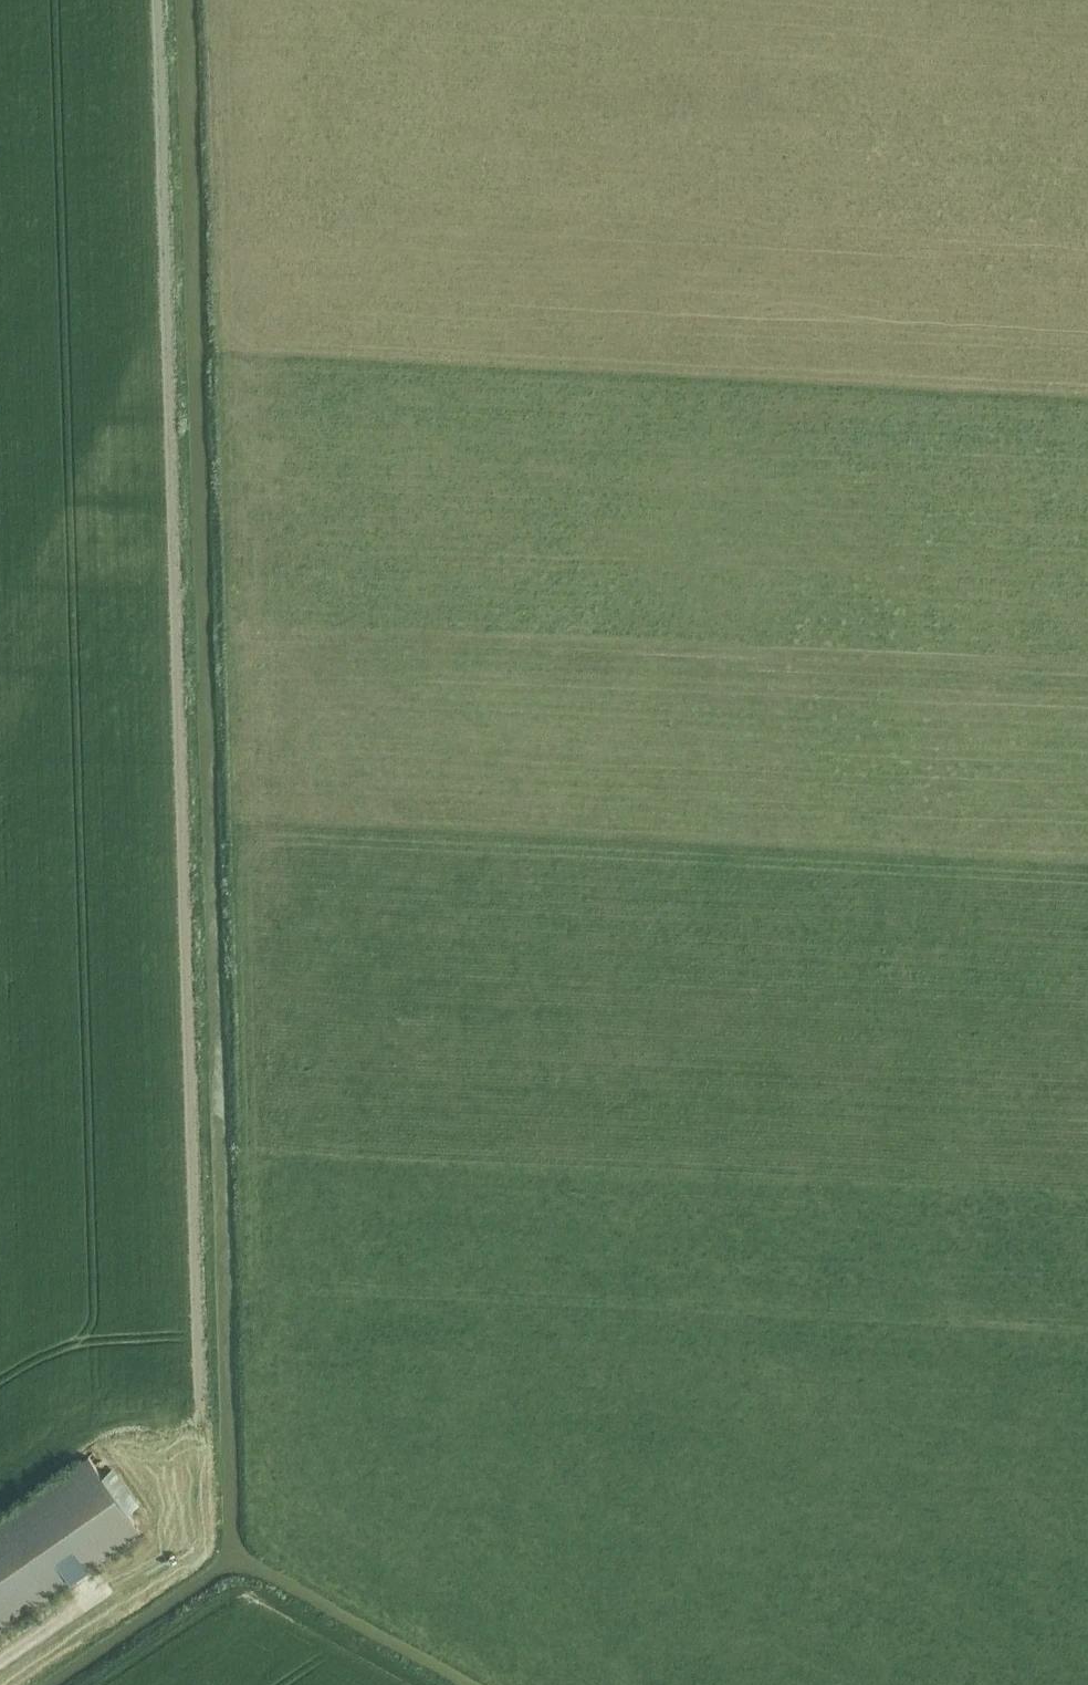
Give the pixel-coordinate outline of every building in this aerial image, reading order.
[(140,1531),(88,1456),(0,1518),(0,1629),(140,1531)]
